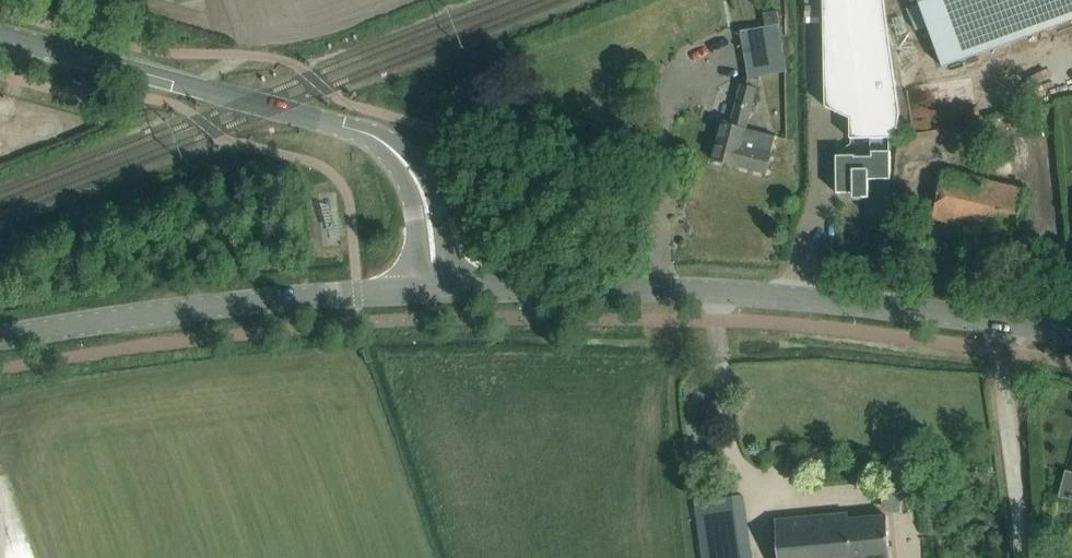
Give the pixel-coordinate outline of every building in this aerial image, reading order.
[(825,107),(850,119),(850,139),(872,139),(872,157),(855,158),(855,156),(836,156),(836,193),(855,193),(855,198),(863,197),(863,198),(869,198),(868,180),(890,180),(889,139),(896,139),(899,113),(884,0),(823,0),(825,107)] [(920,4),(908,8),(916,30),(928,26),(942,67),(1028,36),(1071,21),(1071,0),(919,0),(920,4)] [(740,32),(749,78),(786,71),(777,25),(740,32)] [(766,174),(775,136),(745,128),(756,88),(739,83),(729,122),(722,121),(717,139),(715,138),(714,142),(716,143),(712,160),(766,174)] [(933,217),(1014,238),(1025,190),(943,172),(933,217)] [(908,492),(884,488),(881,511),(905,514),(908,492)] [(695,502),(702,557),(751,557),(743,496),(695,502)] [(887,516),(848,519),(848,513),(775,520),(779,557),(891,557),(887,516)]
